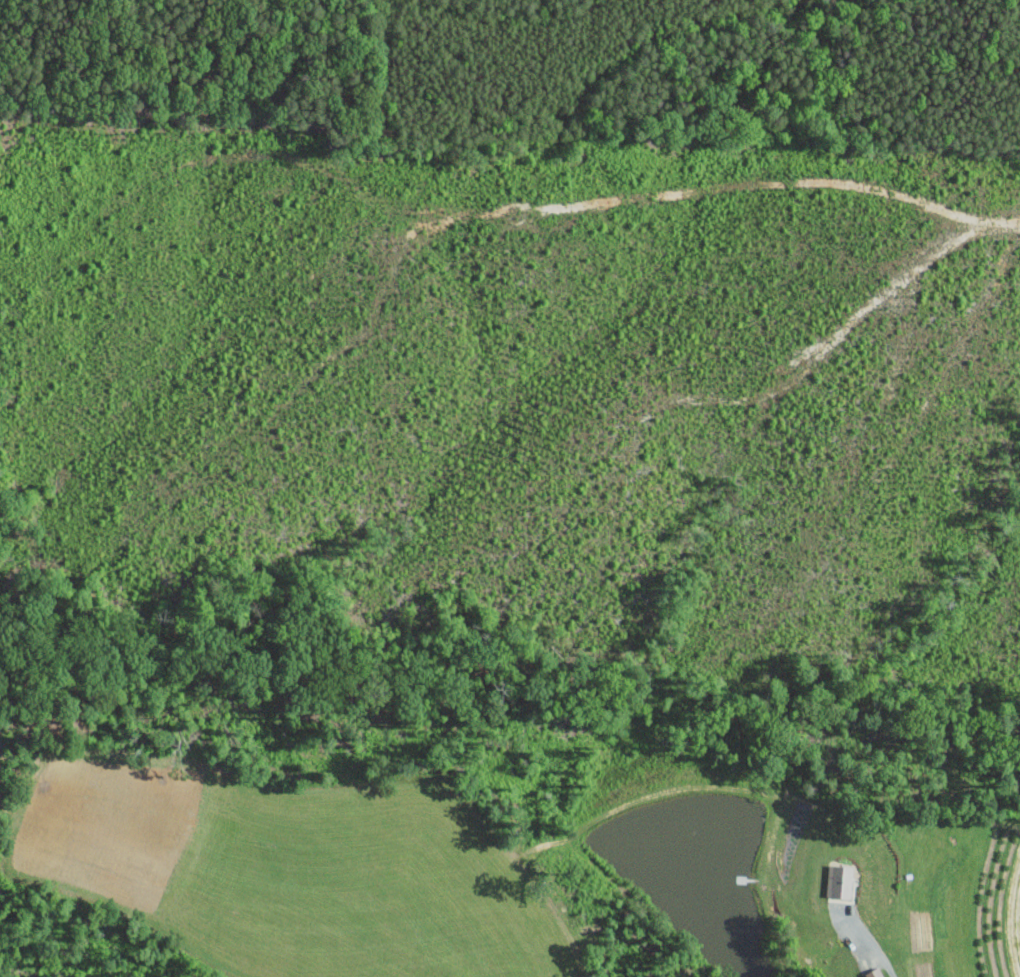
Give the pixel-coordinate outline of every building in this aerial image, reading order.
[(851,898),(853,866),(828,865),(827,897),(851,898)] [(878,965),(865,972),(867,976),(884,976),(878,965)]
